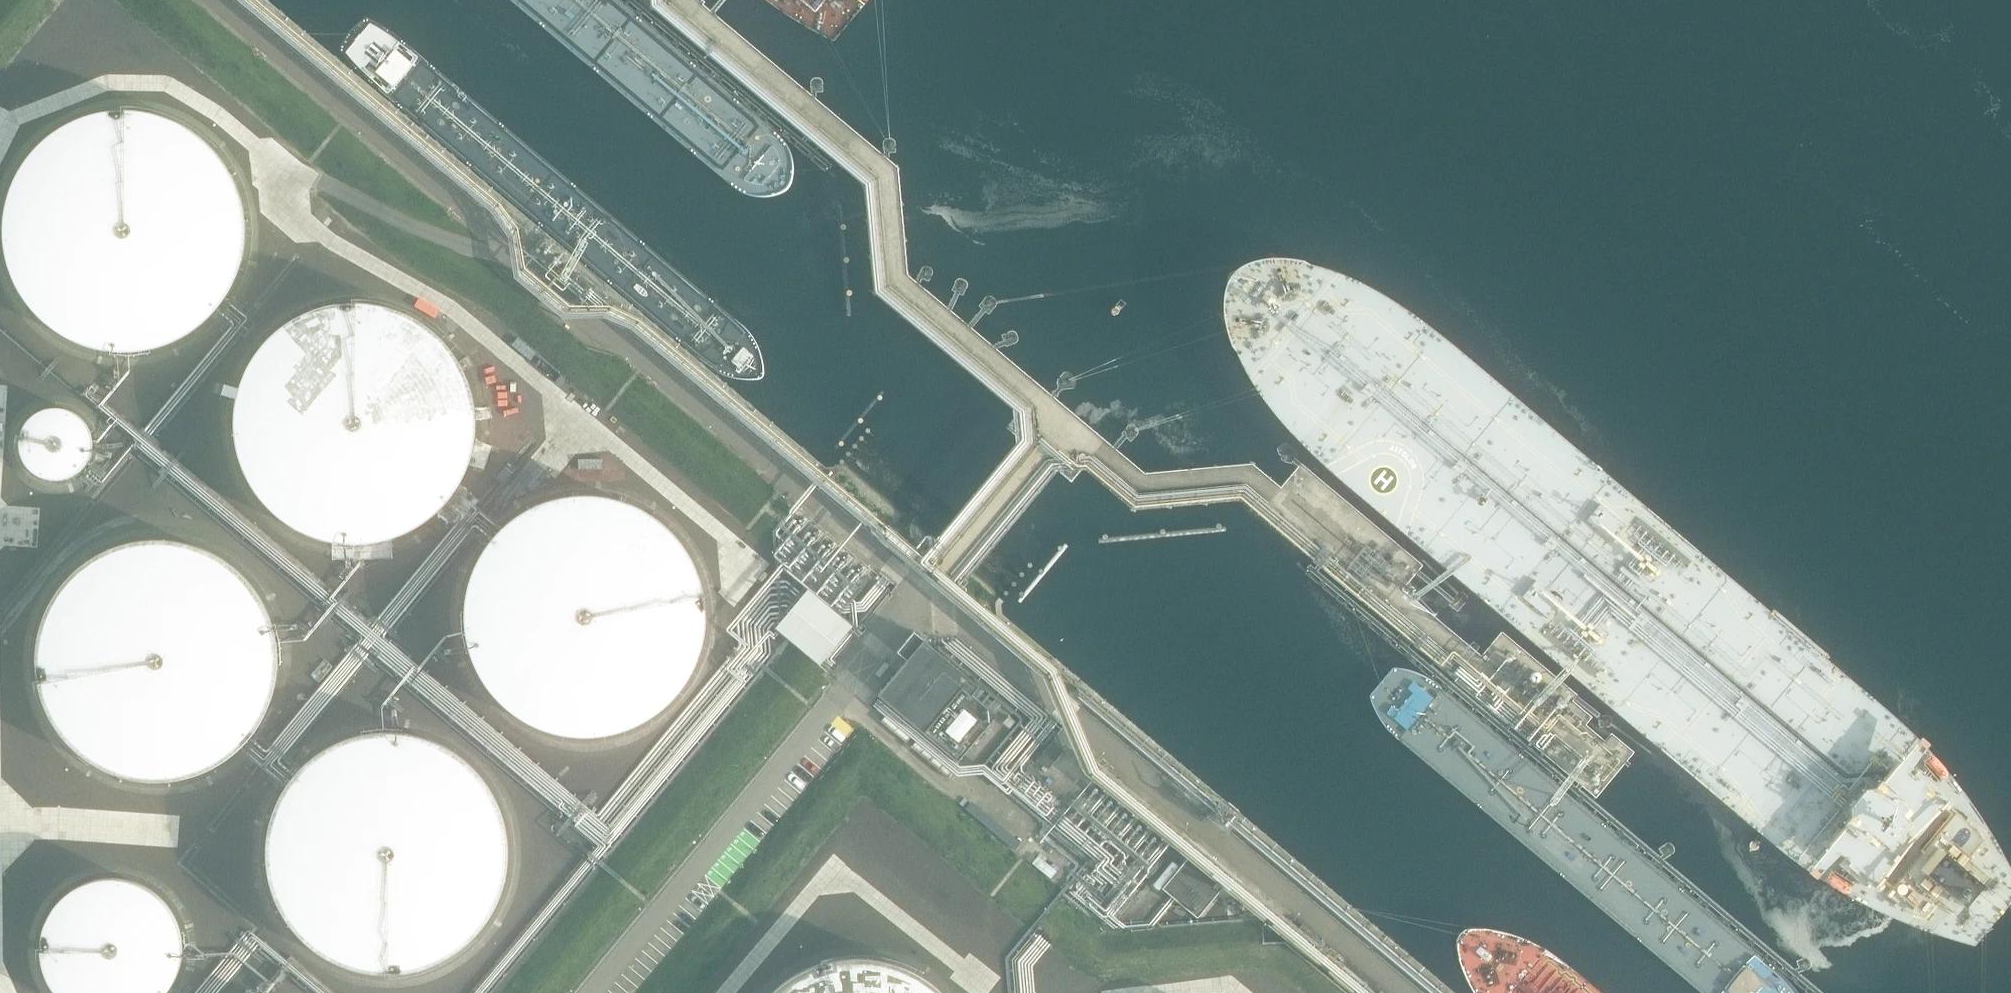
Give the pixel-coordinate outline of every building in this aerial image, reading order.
[(5,302),(32,331),(68,351),(107,358),(147,353),(183,335),(211,306),(230,268),(234,227),(225,185),(202,150),(169,124),(129,110),(87,111),(47,125),(15,152),(0,176),(0,290),(5,302)] [(218,419),(222,459),(238,496),(266,525),(301,545),(340,552),(380,546),(416,528),(444,500),(463,462),(468,420),(458,379),(435,344),(402,318),(362,304),(320,305),(281,319),(248,346),(227,380),(218,419)] [(22,437),(17,449),(16,462),(20,475),(28,486),(39,493),(51,497),(65,496),(76,491),(86,482),(92,472),(94,459),(93,447),(88,436),(79,427),(68,421),(56,419),(43,421),(31,427),(22,437)] [(448,613),(452,653),(468,689),(495,719),(531,738),(570,746),(610,740),(646,722),(674,694),(693,656),(697,614),(688,573),(665,537),(632,511),(592,498),(550,498),(510,513),(478,540),(457,574),(448,613)] [(14,661),(18,701),(34,738),(61,767),(96,787),(136,794),(176,788),(212,771),(240,742),(259,704),(263,662),(254,621),(231,586),(198,560),(158,546),(116,547),(76,561),(44,588),(23,622),(14,661)] [(824,666),(857,626),(810,586),(776,626),(824,666)] [(907,661),(876,699),(920,734),(921,733),(960,686),(971,694),(978,685),(913,632),(897,653),(907,661)] [(957,763),(997,716),(971,694),(960,686),(921,733),(957,763)] [(247,852),(251,892),(267,928),(294,958),(330,977),(369,984),(409,979),(445,961),(473,933),(492,895),(497,853),(487,812),(464,776),(431,750),(391,737),(349,737),(309,752),(277,779),(256,813),(247,852)] [(1197,847),(1163,889),(1197,918),(1232,876),(1197,847)] [(24,949),(30,978),(40,992),(149,992),(153,990),(163,967),(165,939),(157,915),(134,890),(102,879),(75,881),(47,897),(31,917),(24,949)] [(913,972),(873,958),(831,959),(791,973),(767,992),(941,992),(913,972)]
